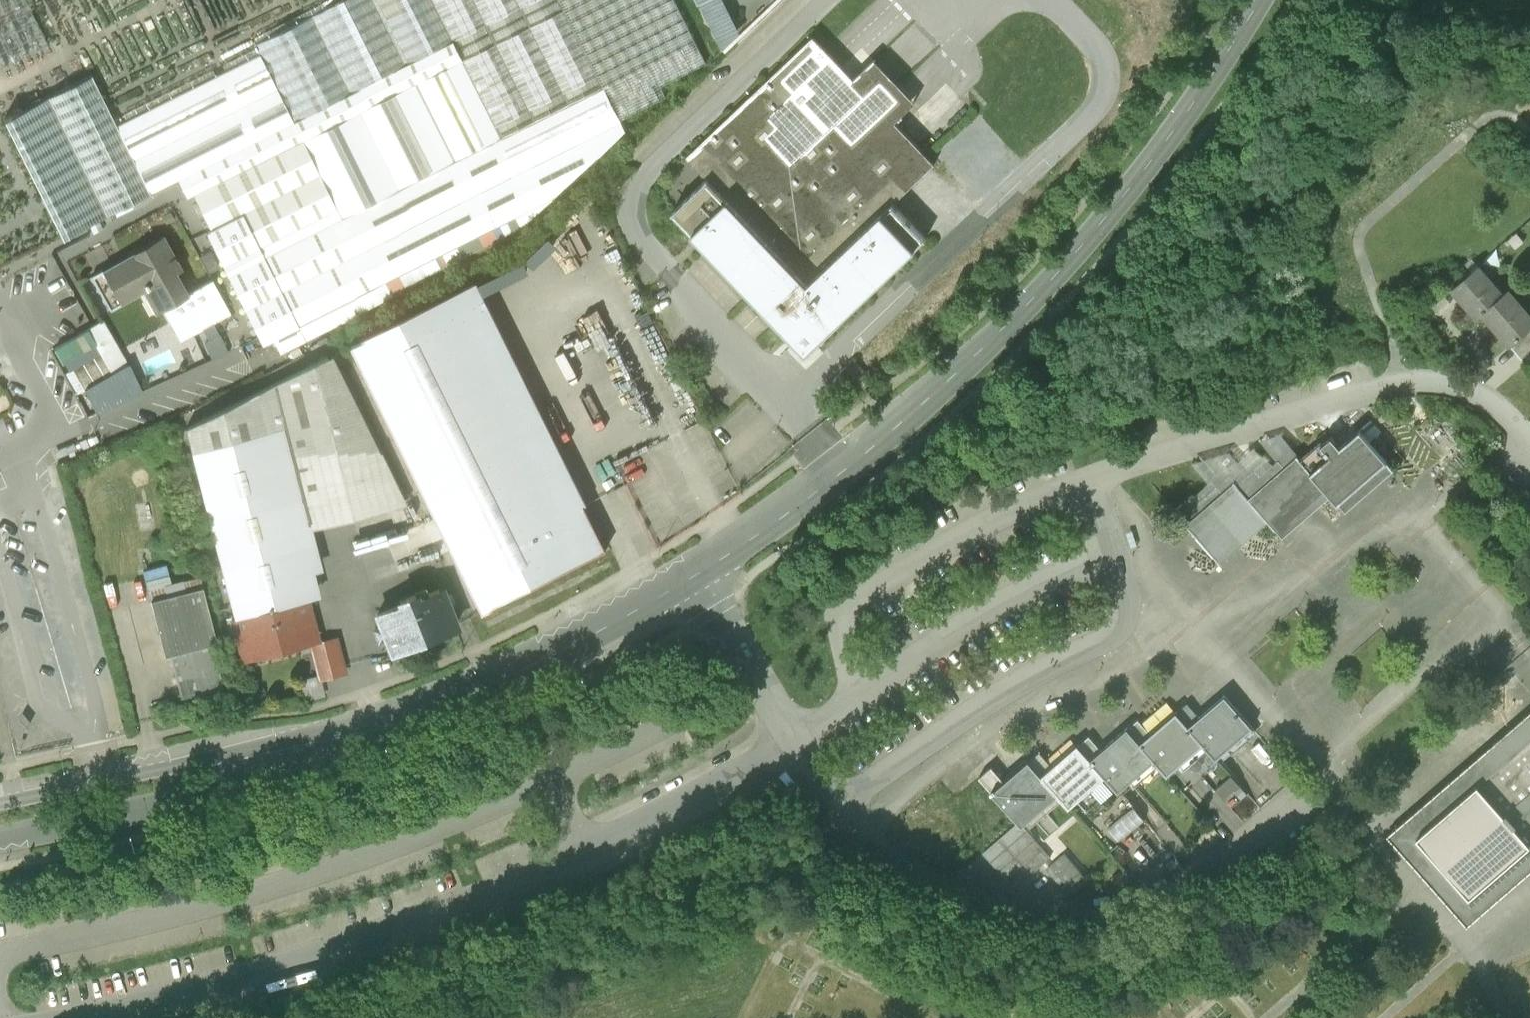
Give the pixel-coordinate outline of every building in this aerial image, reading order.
[(391,294),(523,228),(626,131),(621,121),(564,0),(535,0),(453,42),(291,123),(182,178),(191,196),(193,195),(266,343),(274,339),(281,353),(301,342),(294,329),(298,327),(305,340),(392,296),(391,294)] [(291,123),(453,42),(433,0),(343,0),(254,44),(259,53),(291,123)] [(453,42),(535,0),(433,0),(453,42)] [(621,121),(665,98),(660,88),(706,64),(674,0),(564,0),(621,121)] [(814,38),(687,158),(708,180),(808,285),(892,205),(934,164),(894,123),(915,103),(874,61),(854,80),(814,38)] [(115,125),(150,194),(182,178),(291,123),(259,53),(115,125)] [(91,75),(3,119),(62,237),(150,194),(115,125),(91,75)] [(708,180),(672,213),(806,354),(925,240),(892,205),(808,285),(708,180)] [(134,253),(91,276),(110,309),(149,287),(180,342),(203,329),(212,324),(231,314),(212,279),(186,293),(175,273),(181,269),(163,238),(148,246),(150,251),(137,258),(134,253)] [(1501,297),(1500,296),(1484,277),(1487,275),(1479,265),(1455,286),(1469,302),(1467,304),(1478,317),(1486,310),(1501,297)] [(475,283),(348,345),(480,612),(606,550),(475,283)] [(1486,310),(1499,326),(1496,328),(1511,345),(1529,329),(1529,320),(1514,301),(1517,298),(1509,289),(1500,296),(1501,297),(1486,310)] [(104,318),(53,342),(76,391),(127,367),(104,318)] [(212,324),(203,329),(209,341),(204,344),(212,360),(227,354),(219,336),(212,324)] [(1511,345),(1527,363),(1529,360),(1529,329),(1511,345)] [(185,426),(244,654),(314,636),(304,599),(320,595),(313,571),(322,569),(310,521),(403,498),(331,354),(185,426)] [(1300,459),(1331,494),(1346,511),(1394,469),(1359,430),(1340,446),(1331,435),(1323,443),(1321,440),(1300,459)] [(1238,484),(1268,520),(1283,536),(1331,494),(1300,459),(1297,455),(1285,465),(1279,458),(1261,474),(1256,468),(1238,484)] [(1193,494),(1174,510),(1192,530),(1220,562),(1268,520),(1238,484),(1234,480),(1222,491),(1216,484),(1198,500),(1193,494)] [(202,587),(150,600),(164,655),(169,654),(180,698),(223,687),(211,644),(216,642),(202,587)] [(386,638),(391,651),(455,626),(446,602),(444,603),(438,589),(416,598),(414,594),(399,600),(400,604),(377,613),(382,626),(374,629),(378,641),(386,638)] [(342,668),(334,637),(311,643),(320,674),(342,668)] [(324,693),(320,674),(296,680),(301,698),(324,693)] [(1200,716),(1188,701),(1175,712),(1204,744),(1220,764),(1231,754),(1227,749),(1252,727),(1225,694),(1200,716)] [(1387,834),(1467,927),(1529,872),(1529,711),(1387,834)] [(1151,733),(1138,718),(1127,728),(1154,760),(1167,775),(1204,744),(1175,712),(1151,733)] [(1102,749),(1089,735),(1078,745),(1105,777),(1122,797),(1133,787),(1129,782),(1154,760),(1127,728),(1102,749)] [(1053,766),(1040,751),(1028,761),(1057,795),(1069,809),(1105,777),(1078,745),(1053,766)] [(1004,782),(991,768),(979,778),(1018,824),(1021,827),(1057,795),(1028,761),(1004,782)] [(1018,824),(982,855),(1006,882),(1024,866),(1032,875),(1050,859),(1021,827),(1018,824)] [(1064,856),(1046,872),(1069,899),(1087,883),(1064,856)]
